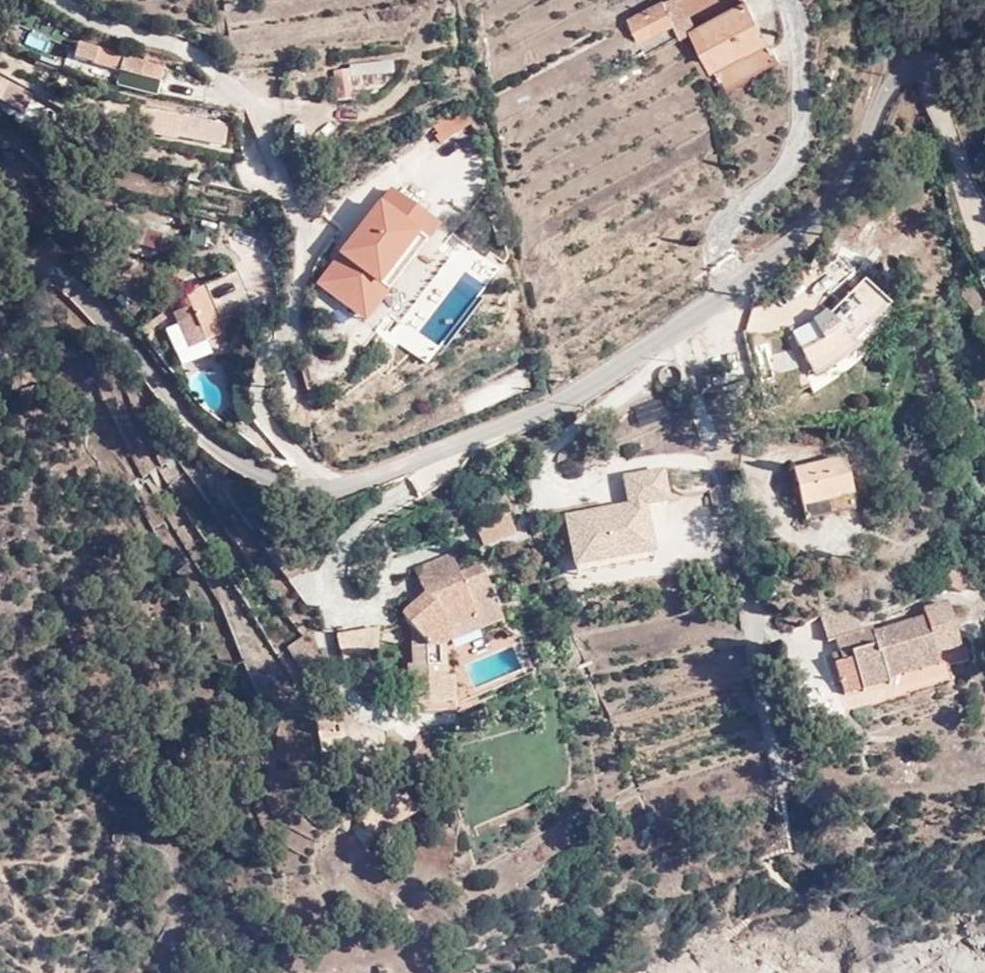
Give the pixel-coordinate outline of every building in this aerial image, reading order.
[(642,41),(677,21),(667,0),(632,21),(642,41)] [(684,36),(699,29),(684,0),(668,0),(667,0),(677,21),(684,36)] [(730,89),(781,62),(749,0),(699,29),(730,89)] [(97,66),(139,79),(143,62),(102,49),(97,66)] [(143,62),(139,79),(151,83),(156,66),(143,62)] [(175,116),(155,114),(151,137),(171,140),(175,116)] [(185,139),(215,144),(217,125),(189,119),(185,139)] [(440,225),(391,187),(317,286),(365,324),(440,225)] [(171,227),(118,210),(112,237),(157,250),(159,245),(170,249),(176,233),(170,231),(171,227)] [(807,364),(828,351),(825,342),(841,329),(851,341),(887,307),(864,280),(828,316),(825,312),(812,322),(812,324),(792,334),(807,364)] [(223,314),(211,284),(182,297),(187,312),(192,309),(201,329),(222,320),(220,316),(223,314)] [(834,362),(828,351),(807,364),(811,373),(834,362)] [(300,360),(303,371),(319,367),(316,356),(300,360)] [(319,367),(303,371),(309,393),(332,388),(326,365),(319,367)] [(664,399),(667,407),(682,402),(679,393),(664,399)] [(793,471),(801,506),(850,495),(843,460),(793,471)] [(22,485),(11,470),(3,476),(15,491),(22,485)] [(629,510),(564,521),(574,577),(652,564),(643,511),(668,507),(662,472),(623,479),(629,510)] [(850,495),(801,506),(804,520),(853,510),(850,495)] [(466,521),(475,545),(510,533),(502,510),(466,521)] [(409,704),(447,703),(445,676),(443,643),(451,639),(453,645),(480,634),(478,629),(502,619),(480,565),(458,573),(451,554),(414,569),(424,593),(400,614),(412,626),(412,665),(408,664),(409,704)] [(959,648),(946,603),(923,610),(924,617),(873,632),(872,626),(836,637),(839,653),(841,661),(835,664),(840,681),(857,677),(861,690),(888,682),(887,678),(884,668),(934,654),(959,648)] [(378,648),(379,627),(337,633),(340,663),(374,662),(378,648)] [(287,648),(309,686),(329,674),(305,636),(287,648)] [(841,661),(839,653),(832,654),(835,664),(841,661)] [(937,665),(934,654),(884,668),(887,678),(937,665)] [(843,695),(857,691),(861,690),(857,677),(840,681),(843,695)]
